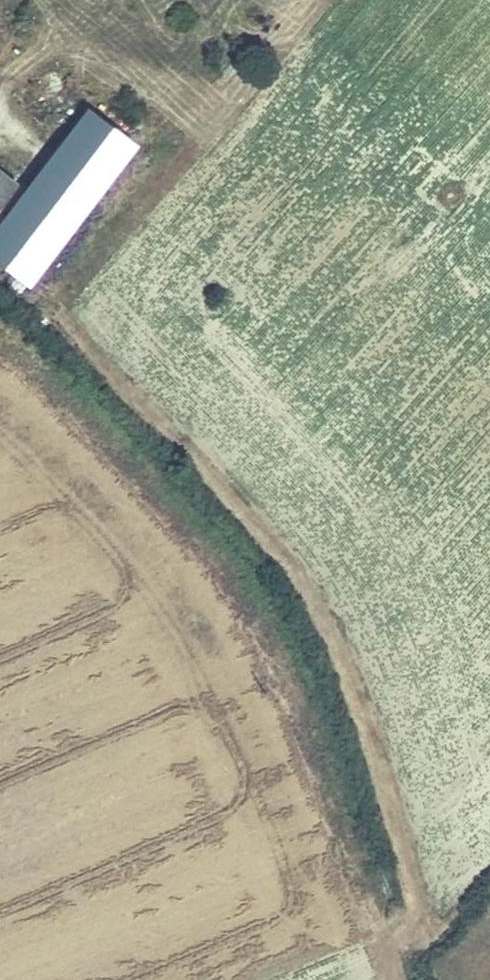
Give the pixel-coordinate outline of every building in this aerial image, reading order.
[(0,226),(0,264),(31,285),(131,146),(83,111),(0,226)] [(20,179),(0,163),(0,205),(20,179)]
